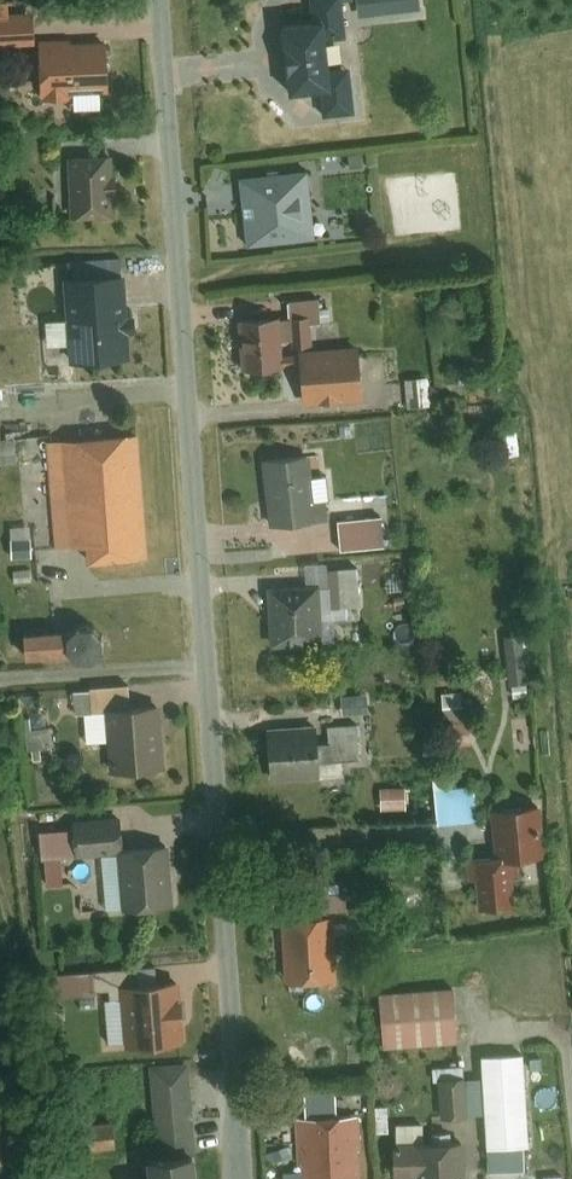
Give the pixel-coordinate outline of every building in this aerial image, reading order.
[(320,20),(339,18),(341,36),(355,34),(352,10),(351,0),(317,0),(320,20)] [(364,8),(363,0),(351,0),(352,10),(364,8)] [(424,6),(423,0),(363,0),(364,8),(365,14),(424,6)] [(44,14),(9,16),(11,44),(45,41),(44,14)] [(320,20),(287,24),(295,90),(328,86),(347,84),(345,66),(341,36),(339,18),(320,20)] [(115,39),(43,44),(47,96),(118,92),(115,39)] [(332,113),(364,109),(358,64),(345,66),(347,84),(328,86),(332,113)] [(120,214),(117,155),(77,157),(80,216),(120,214)] [(310,166),(239,174),(247,241),(317,233),(310,166)] [(129,353),(123,275),(63,279),(69,358),(129,353)] [(319,312),(318,295),(288,297),(289,314),(319,312)] [(291,342),(314,341),(312,312),(289,314),(290,335),(291,342)] [(276,314),(237,317),(240,367),(279,365),(277,336),(276,314)] [(276,314),(277,336),(290,335),(289,314),(276,314)] [(358,345),(295,349),(298,397),(360,393),(358,345)] [(426,397),(426,375),(405,374),(405,397),(426,397)] [(150,553),(140,434),(60,441),(68,543),(89,542),(91,558),(150,553)] [(16,435),(0,436),(0,460),(18,459),(16,435)] [(306,452),(261,457),(268,521),(327,515),(325,496),(311,497),(306,452)] [(379,514),(334,518),(337,547),(382,543),(379,514)] [(317,582),(317,617),(346,616),(346,605),(362,605),(361,565),(324,566),(324,582),(317,582)] [(317,582),(265,583),(266,641),(318,640),(317,617),(317,582)] [(102,651),(106,643),(105,635),(100,628),(93,624),(84,625),(77,630),(74,637),(74,646),(79,653),(87,656),(95,656),(102,651)] [(51,628),(18,631),(19,656),(53,654),(51,628)] [(132,681),(90,684),(91,706),(107,705),(134,703),(132,681)] [(134,703),(107,705),(111,766),(164,762),(160,702),(134,703)] [(27,749),(56,747),(53,714),(24,717),(27,749)] [(466,720),(439,722),(440,742),(467,740),(466,720)] [(363,756),(361,722),(327,724),(328,741),(329,758),(363,756)] [(315,723),(264,726),(267,777),(318,774),(318,759),(317,741),(315,723)] [(317,741),(318,759),(329,758),(328,741),(317,741)] [(408,783),(379,785),(381,807),(409,805),(408,783)] [(473,784),(433,787),(435,821),(475,819),(473,784)] [(543,804),(489,807),(492,854),(506,854),(545,851),(543,804)] [(116,815),(69,819),(72,850),(118,846),(118,843),(116,815)] [(42,852),(72,850),(69,819),(40,821),(42,852)] [(170,839),(118,843),(118,846),(123,903),(175,899),(170,839)] [(472,856),(475,905),(509,903),(506,854),(492,854),(472,856)] [(338,912),(336,880),(313,882),(315,913),(330,912),(338,912)] [(315,913),(280,915),(284,977),(333,975),(330,912),(315,913)] [(93,968),(44,971),(46,996),(94,993),(93,968)] [(182,979),(122,982),(125,1042),(185,1038),(182,979)] [(450,986),(378,991),(381,1043),(453,1038),(450,986)] [(529,1052),(483,1055),(490,1165),(535,1163),(529,1052)] [(196,1060),(155,1062),(160,1154),(201,1152),(196,1060)] [(467,1076),(439,1077),(440,1113),(468,1113),(467,1076)] [(336,1090),(306,1091),(307,1115),(337,1113),(336,1090)] [(300,1115),(304,1178),(361,1178),(359,1145),(363,1145),(361,1112),(337,1113),(307,1115),(300,1115)] [(393,1140),(394,1172),(416,1172),(416,1178),(467,1178),(466,1138),(393,1140)] [(136,1155),(137,1178),(202,1178),(201,1152),(160,1154),(136,1155)]
